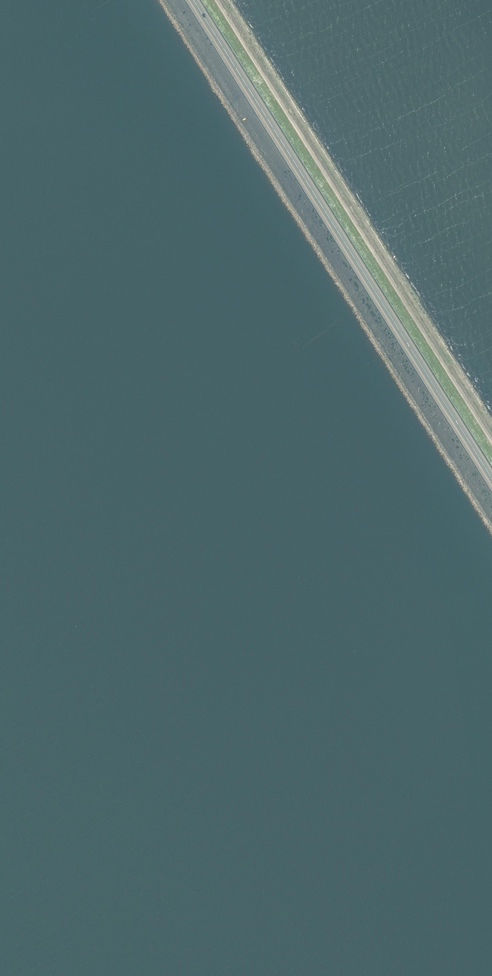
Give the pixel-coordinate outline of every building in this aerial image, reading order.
[(197,4),(195,6),(203,18),(205,16),(197,4)]
